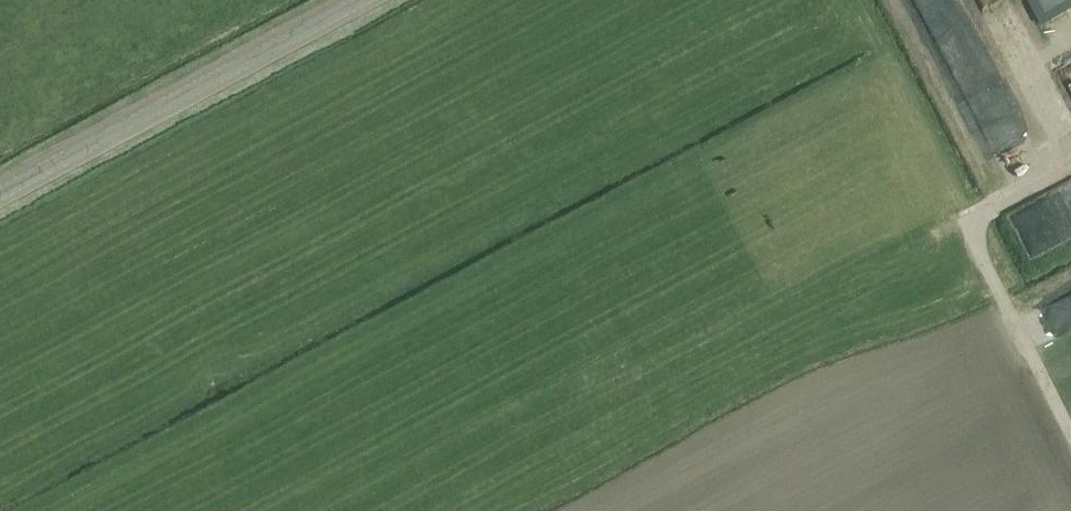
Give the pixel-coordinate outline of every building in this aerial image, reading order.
[(1040,27),(1070,10),(1070,0),(1026,0),(1040,27)] [(1051,374),(1067,412),(1070,410),(1070,365),(1051,374)]
